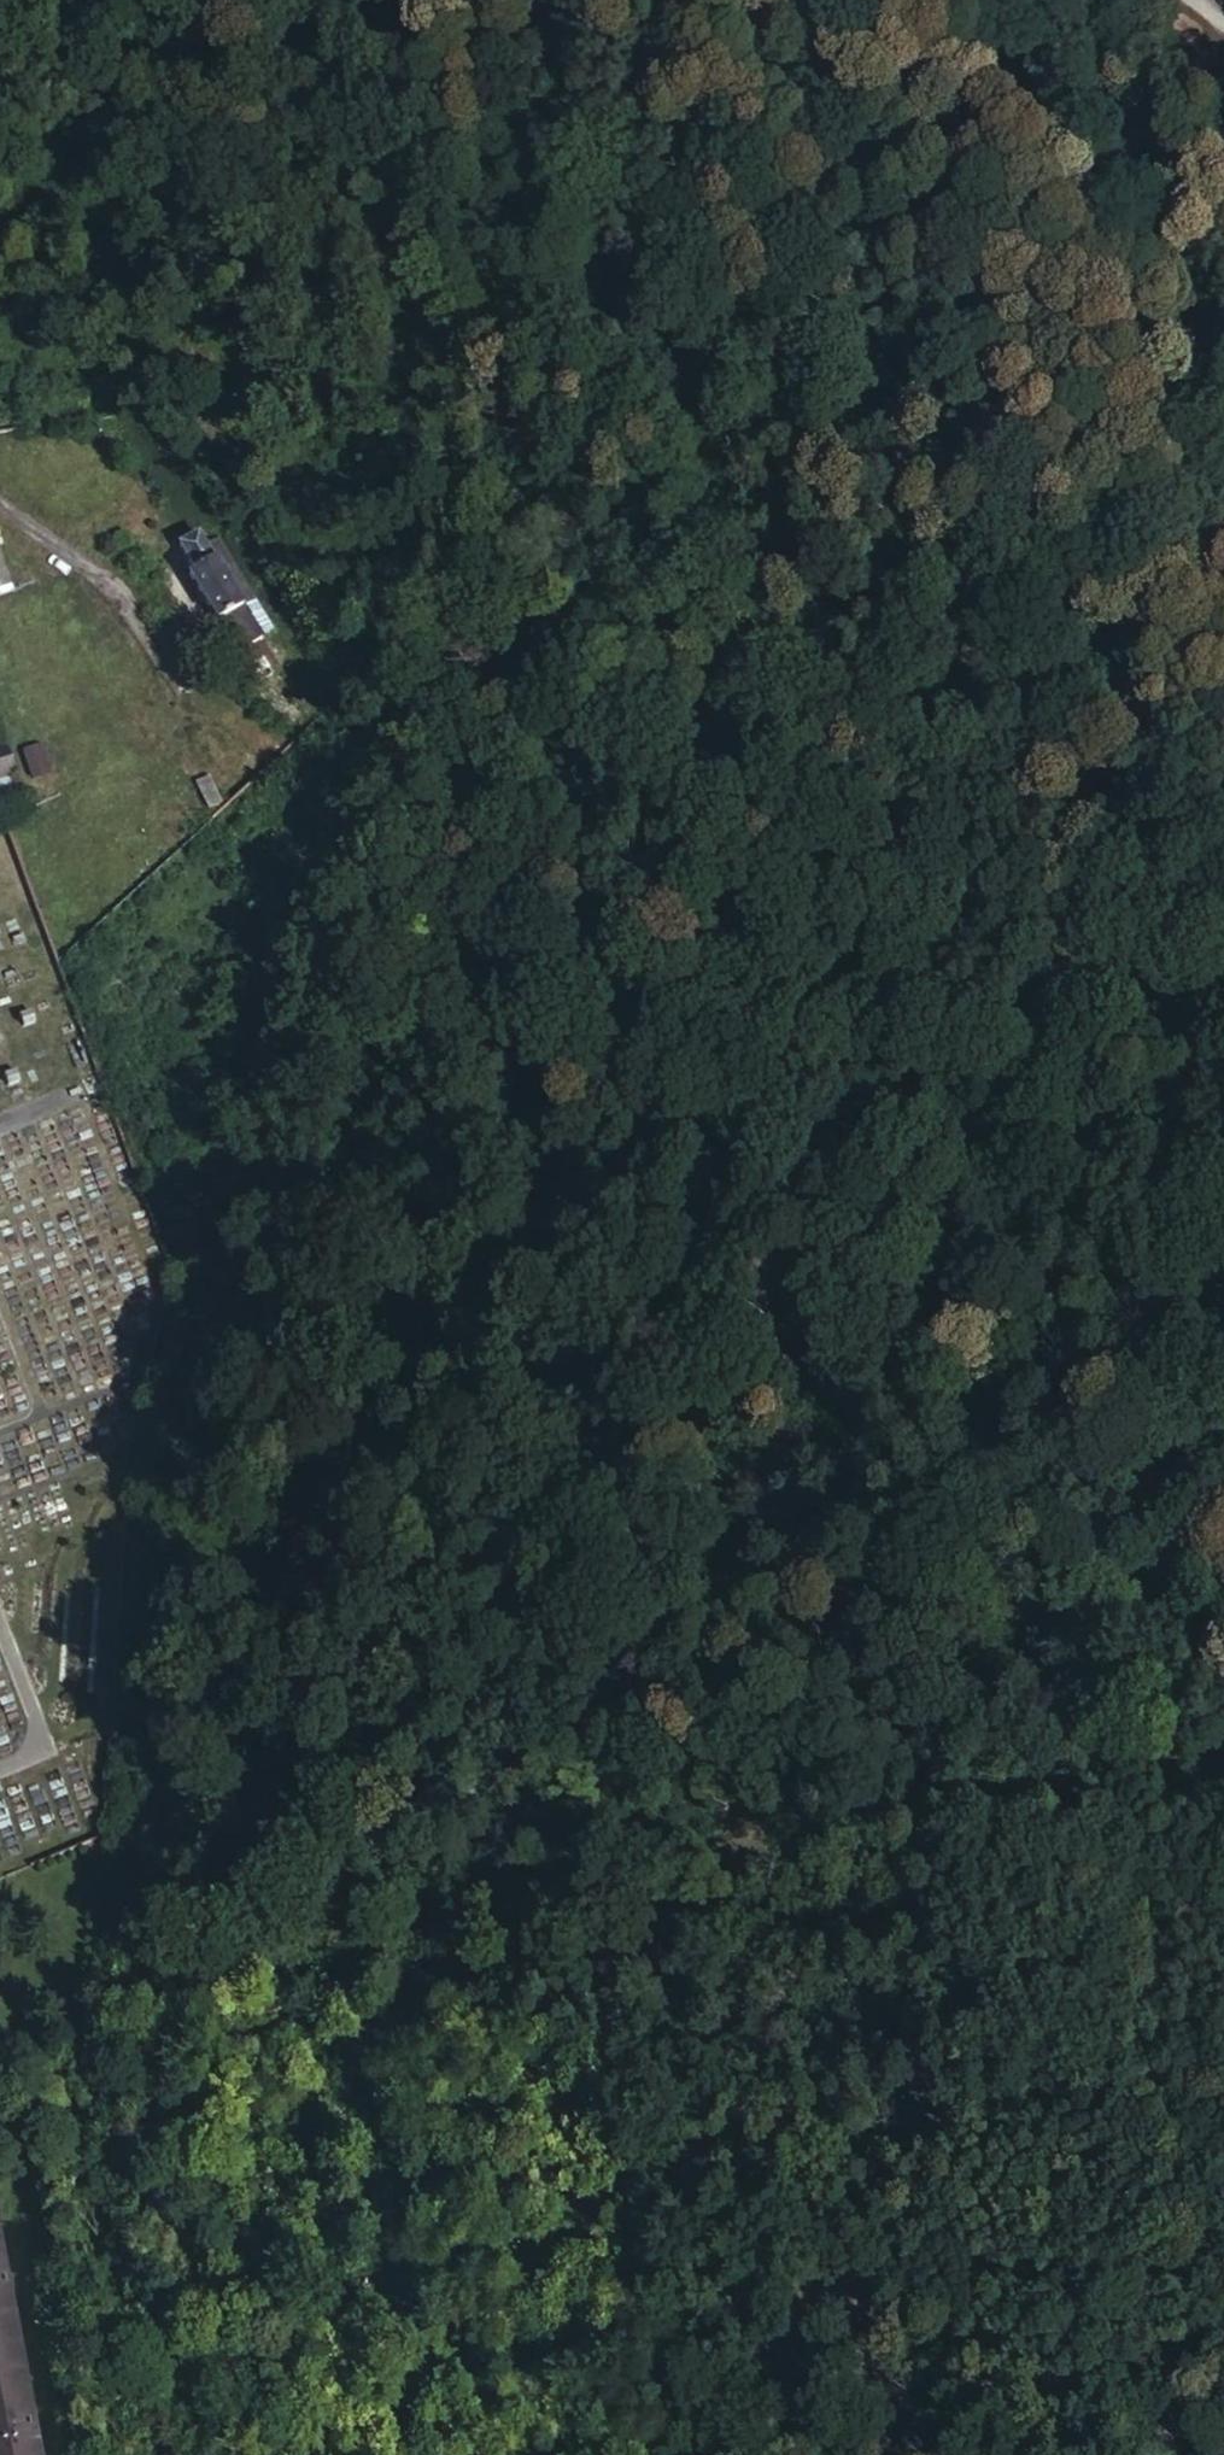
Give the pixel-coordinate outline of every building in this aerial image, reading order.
[(18,588),(0,533),(0,594),(18,588)] [(256,600),(220,539),(208,546),(200,533),(183,543),(197,569),(191,573),(220,622),(227,618),(254,663),(271,652),(245,607),(256,600)] [(9,746),(0,749),(0,781),(18,775),(9,746)] [(43,746),(23,751),(32,781),(52,776),(43,746)] [(0,2251),(0,2454),(35,2454),(0,2251)]
